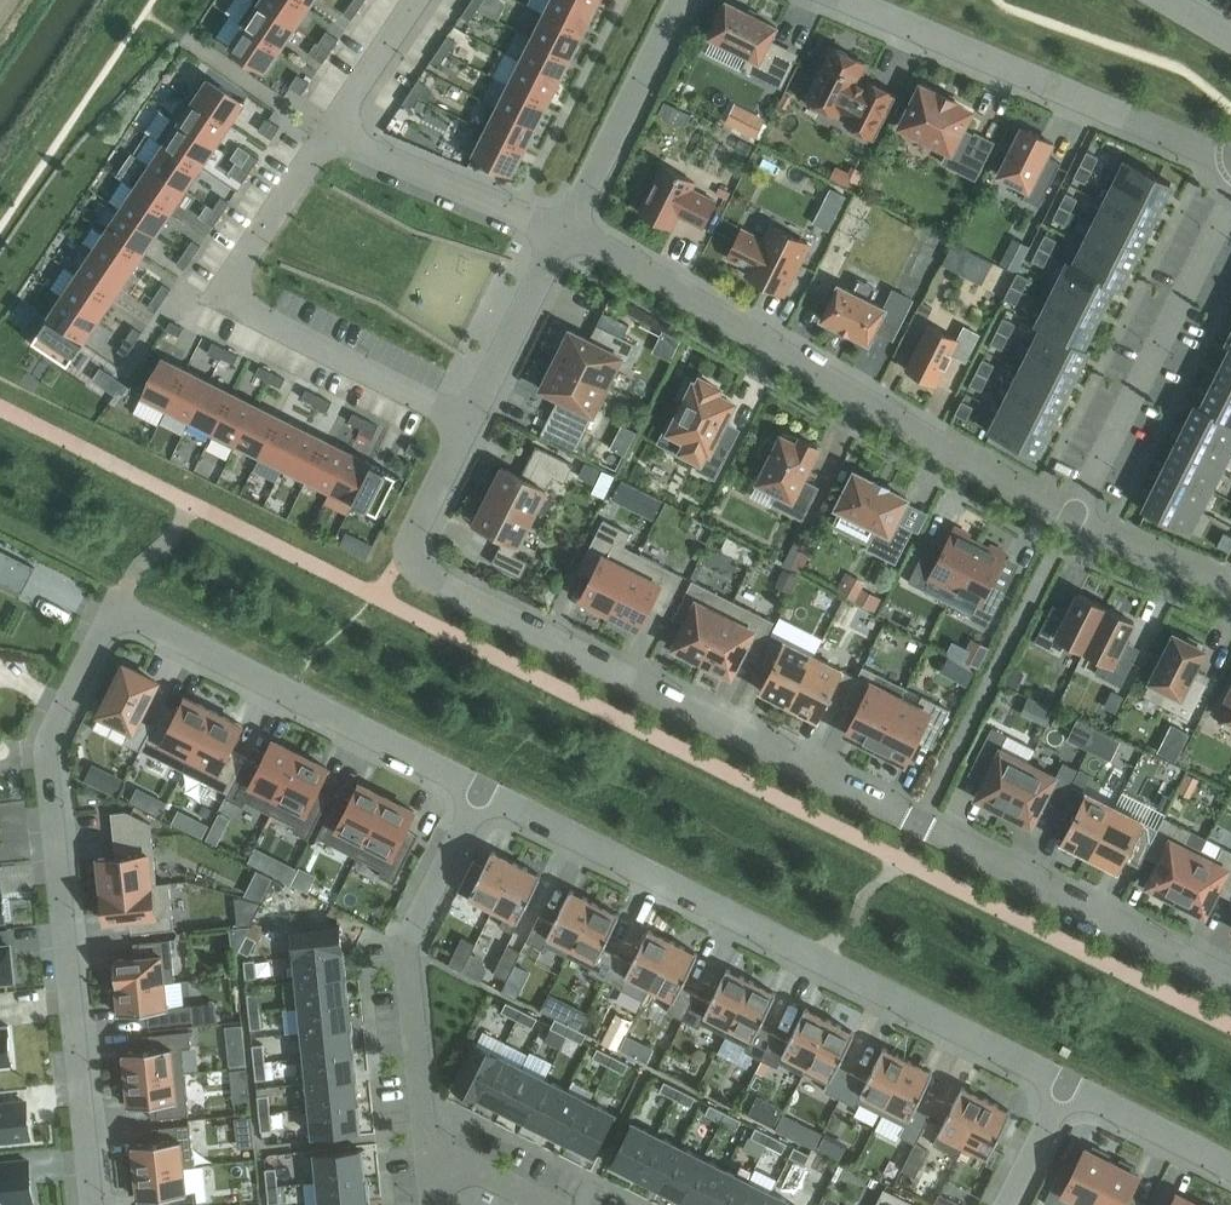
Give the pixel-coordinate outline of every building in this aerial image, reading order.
[(280,48),(294,26),(259,3),(259,2),(257,0),(254,0),(239,22),(244,25),(244,24),(280,48)] [(294,26),(309,5),(302,0),(261,0),(259,2),(259,3),(294,26)] [(483,0),(472,0),(469,4),(477,9),(483,0)] [(582,33),(594,10),(575,0),(551,0),(544,14),(582,33)] [(594,10),(599,0),(575,0),(594,10)] [(352,19),(360,7),(352,2),(344,14),(352,19)] [(766,46),(776,27),(727,2),(724,7),(720,4),(712,20),(716,23),(710,36),(749,55),(742,69),(781,89),(795,60),(766,46)] [(477,9),(469,4),(461,16),(469,21),(477,9)] [(544,14),(532,37),(570,56),(582,33),(544,14)] [(263,73),(280,48),(244,24),(244,25),(228,49),(229,50),(231,48),(240,54),(240,55),(253,64),(253,63),(263,69),(261,72),(263,73)] [(318,43),(322,45),(330,51),(338,39),(326,31),(318,43)] [(440,48),(448,53),(455,41),(448,36),(440,48)] [(559,80),(570,56),(532,37),(521,61),(559,80)] [(318,43),(316,41),(308,53),(314,57),(322,45),(318,43)] [(322,63),(330,51),(322,45),(314,57),(322,63)] [(872,137),(894,94),(868,81),(865,85),(857,81),(866,64),(848,55),(845,52),(841,49),(836,49),(831,46),(828,51),(822,53),(815,67),(817,74),(805,98),(839,116),(841,113),(849,118),(846,124),(872,137)] [(448,53),(440,48),(432,59),(440,65),(448,53)] [(547,103),(559,80),(521,61),(509,84),(547,103)] [(204,74),(189,97),(229,124),(246,100),(244,99),(243,101),(210,79),(212,77),(210,75),(209,78),(204,74)] [(297,74),(289,86),(301,94),(309,82),(297,74)] [(418,79),(410,91),(418,97),(426,85),(418,79)] [(547,103),(509,84),(498,106),(487,101),(487,102),(535,126),(547,103)] [(902,126),(949,149),(943,162),(975,179),(994,142),(975,133),(974,135),(961,128),(970,111),(953,103),(955,100),(939,92),(938,95),(921,87),(902,126)] [(410,108),(418,97),(410,91),(402,103),(410,108)] [(229,124),(189,97),(188,97),(193,101),(179,121),(172,116),(172,117),(215,146),(229,124)] [(657,115),(666,119),(672,118),(677,107),(664,101),(657,115)] [(475,125),(524,150),(535,126),(487,102),(482,112),(487,114),(481,127),(475,125)] [(748,115),(740,130),(756,137),(763,122),(748,115)] [(200,168),(215,146),(172,117),(157,139),(200,168)] [(258,130),(263,134),(271,121),(269,119),(266,118),(258,130)] [(271,121),(263,134),(271,139),(280,127),(271,121)] [(498,167),(500,168),(510,173),(508,175),(510,176),(511,174),(524,150),(475,125),(463,150),(473,155),(472,157),(474,158),(475,156),(483,160),(484,160),(482,165),(496,172),(498,167)] [(1053,142),(1022,127),(998,174),(1027,189),(1023,198),(1039,206),(1060,162),(1046,155),(1053,142)] [(200,168),(157,139),(164,144),(150,165),(143,160),(185,189),(200,168)] [(239,145),(231,157),(236,161),(242,165),(250,153),(239,145)] [(1087,151),(1080,164),(1092,170),(1099,157),(1087,151)] [(242,165),(250,170),(258,159),(250,153),(242,165)] [(128,182),(171,211),(185,189),(143,160),(128,182)] [(1127,160),(1116,182),(1160,204),(1171,182),(1127,160)] [(236,161),(228,173),(234,177),(242,165),(236,161)] [(1085,183),(1092,170),(1080,164),(1073,177),(1085,183)] [(250,170),(242,165),(234,177),(242,182),(250,170)] [(679,215),(702,227),(715,201),(692,189),(695,182),(662,166),(639,212),(672,228),(679,215)] [(135,188),(121,209),(156,233),(171,211),(128,182),(128,183),(135,188)] [(1160,204),(1116,182),(1105,203),(1149,225),(1160,204)] [(1066,192),(1059,205),(1071,211),(1078,198),(1066,192)] [(213,208),(221,214),(229,202),(221,196),(213,208)] [(1139,245),(1149,225),(1105,203),(1095,223),(1139,245)] [(205,220),(213,208),(207,204),(199,216),(205,220)] [(822,205),(813,222),(828,230),(837,213),(822,205)] [(1071,211),(1059,205),(1052,219),(1065,225),(1071,211)] [(221,214),(213,208),(205,220),(213,226),(221,214)] [(121,209),(106,231),(142,255),(156,233),(121,209)] [(1139,245),(1095,223),(1084,244),(1128,266),(1139,245)] [(770,225),(763,239),(742,229),(728,257),(749,268),(746,274),(785,294),(809,244),(770,225)] [(127,276),(142,255),(106,231),(91,252),(127,276)] [(1045,234),(1038,247),(1050,253),(1057,240),(1045,234)] [(192,240),(184,252),(192,257),(200,245),(192,240)] [(953,243),(942,264),(955,271),(966,249),(953,243)] [(1118,287),(1128,266),(1084,244),(1075,264),(1069,261),(1069,262),(1118,287)] [(1050,253),(1038,247),(1031,260),(1044,266),(1050,253)] [(91,252),(77,274),(112,298),(127,276),(91,252)] [(184,269),(192,257),(184,252),(176,264),(184,269)] [(1117,288),(1118,287),(1069,262),(1058,283),(1102,305),(1112,286),(1117,288)] [(1017,272),(1010,285),(1023,291),(1029,278),(1017,272)] [(98,320),(112,298),(77,274),(62,296),(98,320)] [(155,295),(163,301),(171,289),(163,283),(155,295)] [(1102,305),(1058,283),(1048,304),(1092,326),(1102,305)] [(820,319),(823,320),(839,327),(838,328),(850,334),(851,333),(866,341),(866,342),(869,343),(870,341),(869,340),(875,329),(892,338),(912,299),(893,290),(885,307),(884,307),(840,285),(838,284),(837,286),(836,289),(832,286),(825,301),(829,303),(822,317),(822,316),(820,319)] [(1023,291),(1010,285),(1004,298),(1016,304),(1023,291)] [(155,313),(163,301),(155,295),(147,307),(155,313)] [(62,296),(48,318),(83,342),(98,320),(62,296)] [(1082,346),(1092,326),(1048,304),(1038,325),(1087,349),(1087,348),(1082,346)] [(1003,317),(996,330),(1009,336),(1015,323),(1003,317)] [(66,367),(83,342),(48,318),(30,344),(32,345),(34,341),(66,363),(64,366),(66,367)] [(179,336),(183,328),(170,321),(166,330),(179,336)] [(979,334),(964,326),(958,339),(928,324),(905,368),(937,384),(952,354),(966,361),(979,334)] [(1042,328),(1032,348),(1076,370),(1087,349),(1038,325),(1037,326),(1042,328)] [(134,327),(126,339),(134,344),(142,332),(134,327)] [(607,386),(621,358),(626,360),(635,344),(606,329),(598,344),(570,330),(558,345),(551,357),(607,386)] [(1009,336),(996,330),(990,343),(1002,349),(1009,336)] [(126,356),(134,344),(126,339),(118,351),(126,356)] [(220,360),(221,357),(226,349),(213,342),(207,353),(220,360)] [(1066,391),(1076,370),(1032,348),(1022,369),(1066,391)] [(238,355),(226,349),(221,357),(234,364),(238,355)] [(140,394),(167,407),(186,369),(159,356),(158,358),(161,359),(155,370),(151,368),(144,382),(148,384),(143,393),(141,392),(140,394)] [(585,430),(607,386),(551,357),(544,375),(541,389),(567,402),(560,417),(585,430)] [(982,358),(976,372),(988,378),(994,364),(982,358)] [(255,374),(268,381),(272,372),(260,366),(255,374)] [(1213,387),(1230,396),(1230,370),(1223,366),(1213,387)] [(209,381),(186,369),(167,407),(190,419),(209,381)] [(1022,369),(1011,390),(1055,412),(1066,391),(1022,369)] [(285,379),(272,372),(268,381),(281,387),(285,379)] [(981,391),(988,378),(976,372),(969,385),(981,391)] [(116,378),(111,386),(123,394),(128,386),(116,378)] [(701,460),(697,468),(715,477),(735,438),(719,431),(733,403),(716,394),(719,388),(701,379),(697,385),(694,383),(693,386),(688,383),(679,401),(684,404),(670,431),(688,440),(682,450),(701,460)] [(210,436),(211,436),(233,393),(209,381),(190,419),(213,431),(210,436)] [(1213,387),(1203,406),(1198,404),(1197,405),(1230,422),(1230,396),(1213,387)] [(302,398),(315,404),(319,396),(306,389),(302,398)] [(1001,410),(1045,432),(1055,412),(1011,390),(1001,410)] [(256,405),(233,393),(211,436),(234,448),(256,405)] [(319,396),(315,404),(327,411),(332,402),(319,396)] [(974,406),(961,400),(955,414),(967,420),(974,406)] [(238,443),(260,454),(279,416),(256,405),(234,448),(235,448),(238,443)] [(1197,405),(1187,426),(1230,448),(1230,447),(1230,422),(1197,405)] [(1034,454),(1045,432),(1001,410),(990,432),(1034,454)] [(361,427),(365,419),(353,413),(349,421),(361,427)] [(303,428),(279,416),(260,454),(283,466),(303,428)] [(365,419),(361,427),(359,432),(372,439),(379,426),(366,419),(365,419)] [(1230,448),(1187,426),(1176,446),(1220,468),(1230,448)] [(303,428),(283,466),(307,478),(326,440),(303,428)] [(819,447),(801,438),(800,439),(784,431),(778,443),(767,437),(759,452),(770,458),(758,482),(778,492),(773,503),(802,517),(818,487),(803,480),(819,447)] [(307,478),(330,490),(349,452),(326,440),(307,478)] [(424,449),(411,442),(406,451),(419,457),(424,449)] [(1176,446),(1166,467),(1210,489),(1220,468),(1176,446)] [(487,495),(533,518),(547,489),(553,476),(564,482),(573,464),(544,450),(528,480),(502,467),(487,495)] [(353,501),(373,463),(349,452),(330,490),(353,501)] [(585,462),(578,476),(595,484),(602,470),(585,462)] [(373,463),(353,501),(381,516),(382,514),(378,512),(396,477),(400,479),(401,477),(373,463)] [(1155,488),(1200,510),(1210,489),(1166,467),(1155,488)] [(878,555),(896,564),(913,529),(896,520),(907,499),(855,472),(837,507),(876,527),(868,544),(880,550),(878,555)] [(612,499),(628,507),(638,488),(622,479),(612,499)] [(1189,532),(1200,510),(1155,488),(1144,510),(1189,532)] [(533,518),(487,495),(473,523),(504,538),(491,563),(520,577),(528,561),(514,554),(518,546),(533,518)] [(581,600),(609,614),(640,554),(624,546),(630,533),(603,519),(582,562),(596,569),(581,600)] [(954,591),(979,543),(968,538),(970,534),(955,526),(939,559),(923,551),(909,581),(924,589),(929,579),(954,591)] [(1217,545),(1229,551),(1230,547),(1230,536),(1224,532),(1217,545)] [(360,538),(353,552),(366,559),(374,545),(360,538)] [(979,543),(954,591),(979,604),(972,618),(988,626),(1005,592),(990,584),(1006,552),(991,545),(989,548),(979,543)] [(757,550),(745,545),(739,559),(750,564),(757,550)] [(682,575),(640,554),(609,614),(638,628),(653,598),(667,605),(682,575)] [(777,580),(794,587),(799,576),(782,568),(777,580)] [(846,572),(836,590),(855,601),(861,588),(865,582),(846,572)] [(674,647),(679,649),(677,654),(695,663),(698,658),(703,661),(733,601),(692,580),(677,610),(690,616),(674,647)] [(881,599),(861,588),(855,601),(875,611),(881,599)] [(1106,607),(1078,593),(1064,621),(1049,613),(1034,643),(1060,656),(1067,642),(1084,651),(1089,642),(1106,607)] [(733,601),(703,661),(708,663),(705,669),(724,678),(726,673),(731,675),(746,645),(759,651),(774,621),(733,601)] [(1106,607),(1089,642),(1106,651),(1099,664),(1125,677),(1140,648),(1125,641),(1134,622),(1106,607)] [(814,656),(770,634),(756,663),(771,670),(761,690),(789,704),(814,656)] [(1191,677),(1205,649),(1201,648),(1204,643),(1188,636),(1186,640),(1174,634),(1150,681),(1170,692),(1164,705),(1189,718),(1206,685),(1191,677)] [(972,638),(962,659),(979,668),(989,646),(972,638)] [(814,656),(789,704),(817,718),(827,699),(842,707),(848,696),(857,678),(814,656)] [(124,665),(100,714),(131,729),(125,742),(139,750),(151,725),(138,718),(157,682),(124,665)] [(848,696),(863,703),(847,734),(876,748),(901,698),(885,690),(890,680),(863,666),(857,678),(848,696)] [(1011,666),(1004,684),(1016,690),(1024,672),(1011,666)] [(1215,714),(1230,722),(1230,681),(1215,714)] [(184,771),(214,710),(186,696),(175,718),(160,711),(140,749),(184,771)] [(901,698),(876,748),(904,762),(919,732),(934,739),(949,709),(922,696),(917,706),(901,698)] [(1040,702),(1032,719),(1045,726),(1054,708),(1040,702)] [(242,725),(214,710),(184,771),(227,792),(242,762),(227,755),(242,725)] [(1189,733),(1171,724),(1157,751),(1176,761),(1189,733)] [(986,809),(1001,816),(1028,762),(1001,748),(1007,735),(992,727),(973,765),(988,773),(975,798),(989,804),(986,809)] [(246,801),(271,813),(301,754),(274,741),(262,764),(246,756),(225,797),(243,806),(246,801)] [(312,797),(316,789),(327,767),(301,754),(271,813),(271,814),(296,826),(293,831),(308,839),(326,804),(312,797)] [(1028,762),(1001,816),(1016,824),(1018,819),(1032,826),(1043,804),(1047,802),(1059,808),(1071,785),(1079,770),(1063,762),(1056,776),(1028,762)] [(109,771),(100,789),(114,796),(123,778),(109,771)] [(1187,772),(1178,792),(1189,797),(1199,778),(1187,772)] [(317,837),(357,857),(387,797),(360,784),(346,813),(332,806),(317,837)] [(1071,785),(1059,808),(1056,814),(1072,822),(1062,841),(1090,855),(1114,807),(1071,785)] [(151,793),(143,807),(159,816),(166,802),(151,793)] [(414,811),(387,797),(357,857),(382,869),(379,875),(394,882),(414,843),(401,836),(414,811)] [(1114,807),(1090,855),(1118,869),(1124,859),(1138,866),(1148,847),(1157,829),(1114,807)] [(99,859),(102,890),(157,884),(150,823),(126,811),(111,812),(115,849),(116,849),(117,857),(99,859)] [(194,817),(187,830),(202,838),(209,824),(194,817)] [(1163,817),(1158,829),(1157,829),(1148,847),(1163,854),(1148,885),(1153,887),(1151,891),(1170,901),(1172,897),(1176,899),(1201,849),(1186,841),(1191,831),(1163,817)] [(212,827),(206,839),(216,844),(223,832),(212,827)] [(1176,899),(1181,901),(1179,906),(1198,915),(1200,911),(1205,913),(1220,883),(1230,888),(1230,851),(1223,847),(1217,857),(1201,849),(1176,899)] [(493,909),(516,863),(492,850),(469,896),(493,909)] [(284,861),(276,875),(290,882),(297,868),(284,861)] [(516,863),(493,909),(505,915),(500,926),(512,932),(541,875),(516,863)] [(299,866),(291,883),(308,892),(316,875),(299,866)] [(157,884),(102,890),(105,921),(139,918),(140,932),(174,929),(169,882),(157,884)] [(568,956),(595,902),(570,889),(554,923),(539,915),(526,941),(542,949),(545,944),(568,956)] [(589,972),(605,980),(617,955),(603,947),(619,914),(595,902),(568,956),(591,968),(589,972)] [(294,955),(342,950),(339,924),(292,929),(294,955)] [(650,987),(673,941),(649,929),(632,962),(617,955),(605,980),(621,988),(627,976),(650,987)] [(238,950),(248,955),(256,939),(246,935),(238,950)] [(18,978),(17,960),(12,960),(10,943),(1,944),(0,937),(0,980),(18,978)] [(116,987),(175,981),(171,939),(140,942),(141,957),(115,959),(114,959),(114,965),(108,965),(110,984),(108,984),(108,985),(116,984),(116,987)] [(683,1019),(696,994),(681,987),(698,954),(673,941),(650,987),(673,999),(667,1011),(683,1019)] [(507,980),(521,952),(507,945),(493,973),(507,980)] [(342,950),(294,955),(297,980),(344,976),(342,950)] [(454,953),(449,964),(462,971),(468,960),(454,953)] [(256,977),(254,959),(244,960),(245,978),(256,977)] [(710,1001),(696,994),(683,1019),(699,1027),(701,1023),(724,1035),(752,980),(727,968),(710,1001)] [(344,976),(297,980),(300,1006),(347,1001),(344,976)] [(507,980),(502,991),(516,998),(521,987),(507,980)] [(752,980),(724,1035),(748,1046),(745,1051),(761,1059),(774,1033),(760,1026),(776,993),(752,980)] [(175,981),(116,987),(117,989),(109,990),(109,991),(111,991),(113,1009),(119,1008),(119,1010),(119,1012),(119,1014),(140,1011),(147,1011),(148,1025),(193,1021),(192,1005),(168,1007),(165,983),(175,981)] [(249,1011),(260,1010),(258,993),(247,994),(249,1011)] [(347,1001),(300,1006),(302,1031),(350,1026),(347,1001)] [(517,1019),(522,1010),(506,1002),(501,1011),(517,1019)] [(780,1062),(803,1074),(830,1020),(805,1007),(789,1041),(774,1033),(761,1059),(777,1067),(780,1062)] [(260,1010),(249,1011),(251,1029),(261,1028),(260,1010)] [(517,1019),(532,1027),(537,1017),(522,1010),(517,1019)] [(566,1035),(571,1025),(555,1018),(550,1027),(566,1035)] [(840,1098),(852,1073),(838,1065),(854,1032),(830,1020),(803,1074),(804,1075),(805,1072),(827,1083),(824,1090),(840,1098)] [(242,1024),(225,1026),(227,1040),(243,1039),(242,1024)] [(13,1065),(13,1063),(11,1063),(8,1038),(10,1038),(9,1025),(0,1026),(0,1066),(13,1065)] [(566,1035),(582,1043),(586,1033),(571,1025),(566,1035)] [(350,1026),(302,1031),(305,1057),(352,1052),(350,1026)] [(120,1080),(185,1073),(182,1047),(191,1046),(190,1030),(149,1035),(151,1049),(123,1052),(123,1054),(124,1060),(118,1061),(120,1080)] [(640,1041),(633,1056),(647,1062),(654,1048),(640,1041)] [(477,1098),(499,1055),(475,1043),(454,1086),(477,1098)] [(254,1062),(265,1061),(263,1044),(252,1045),(254,1062)] [(881,1114),(908,1059),(884,1047),(867,1080),(852,1073),(840,1098),(856,1106),(858,1102),(881,1114)] [(613,1056),(597,1048),(593,1057),(608,1065),(613,1056)] [(307,1082),(355,1077),(352,1052),(305,1057),(307,1082)] [(499,1055),(477,1098),(500,1109),(522,1067),(499,1055)] [(613,1056),(608,1065),(624,1073),(629,1063),(613,1056)] [(915,1143),(916,1143),(929,1116),(915,1108),(933,1072),(908,1059),(881,1114),(904,1125),(899,1135),(915,1143)] [(265,1061),(254,1062),(256,1080),(266,1078),(265,1061)] [(246,1067),(230,1069),(231,1083),(247,1081),(246,1067)] [(522,1067),(500,1109),(523,1121),(544,1078),(522,1067)] [(185,1073),(120,1080),(122,1099),(128,1098),(129,1104),(128,1104),(128,1106),(156,1103),(158,1118),(189,1115),(185,1073)] [(355,1077),(307,1082),(310,1108),(357,1103),(355,1077)] [(544,1078),(523,1121),(546,1132),(567,1090),(544,1078)] [(675,1098),(680,1089),(664,1081),(659,1090),(675,1098)] [(962,1086),(939,1133),(933,1144),(959,1156),(964,1146),(964,1145),(987,1099),(962,1086)] [(675,1098),(690,1106),(695,1097),(680,1089),(675,1098)] [(567,1090),(546,1132),(569,1144),(590,1101),(567,1090)] [(259,1113),(270,1112),(268,1095),(258,1096),(259,1113)] [(1011,1111),(987,1099),(964,1145),(964,1146),(988,1158),(1011,1111)] [(0,1104),(0,1140),(29,1138),(25,1101),(0,1104)] [(614,1113),(590,1101),(569,1144),(593,1156),(614,1113)] [(357,1103),(310,1108),(313,1134),(360,1130),(357,1103)] [(725,1112),(710,1104),(705,1113),(721,1121),(725,1112)] [(270,1112),(259,1113),(261,1130),(272,1129),(270,1112)] [(725,1112),(721,1121),(736,1129),(741,1120),(725,1112)] [(635,1177),(657,1135),(633,1123),(611,1165),(635,1177)] [(127,1151),(129,1172),(194,1165),(189,1124),(159,1127),(160,1142),(132,1144),(132,1146),(133,1146),(133,1151),(127,1151)] [(809,1126),(802,1142),(813,1147),(815,1148),(822,1132),(809,1126)] [(766,1144),(771,1135),(755,1127),(751,1136),(766,1144)] [(657,1135),(635,1177),(658,1189),(680,1146),(657,1135)] [(766,1144),(782,1152),(787,1143),(771,1135),(766,1144)] [(915,1143),(901,1170),(915,1177),(929,1149),(916,1143),(915,1143)] [(680,1146),(658,1189),(681,1200),(702,1158),(680,1146)] [(805,1163),(809,1154),(794,1146),(789,1156),(805,1163)] [(1076,1167),(1070,1180),(1058,1174),(1044,1202),(1049,1204),(1091,1204),(1112,1162),(1106,1159),(1109,1154),(1093,1146),(1091,1151),(1085,1148),(1076,1167)] [(317,1181),(365,1176),(362,1150),(315,1154),(317,1181)] [(681,1200),(691,1204),(707,1204),(725,1169),(702,1158),(681,1200)] [(1130,1194),(1139,1175),(1133,1172),(1136,1167),(1120,1159),(1118,1165),(1112,1162),(1091,1204),(1124,1204),(1130,1194)] [(27,1160),(0,1163),(0,1204),(12,1204),(32,1203),(27,1160)] [(194,1165),(129,1172),(131,1193),(138,1192),(138,1197),(138,1199),(166,1196),(167,1204),(198,1204),(196,1191),(186,1192),(184,1167),(194,1166),(194,1165)] [(267,1186),(278,1185),(276,1168),(265,1169),(267,1186)] [(748,1180),(725,1169),(707,1204),(736,1204),(748,1180)] [(317,1181),(320,1204),(332,1204),(367,1201),(365,1176),(317,1181)] [(771,1192),(748,1180),(736,1204),(764,1204),(771,1192)] [(278,1185),(267,1186),(269,1204),(279,1202),(278,1185)] [(914,1203),(884,1188),(875,1204),(913,1204),(914,1203)] [(764,1204),(794,1204),(795,1204),(771,1192),(764,1204)] [(939,1193),(933,1204),(962,1204),(939,1193)] [(1177,1195),(1172,1204),(1198,1204),(1177,1195)]
